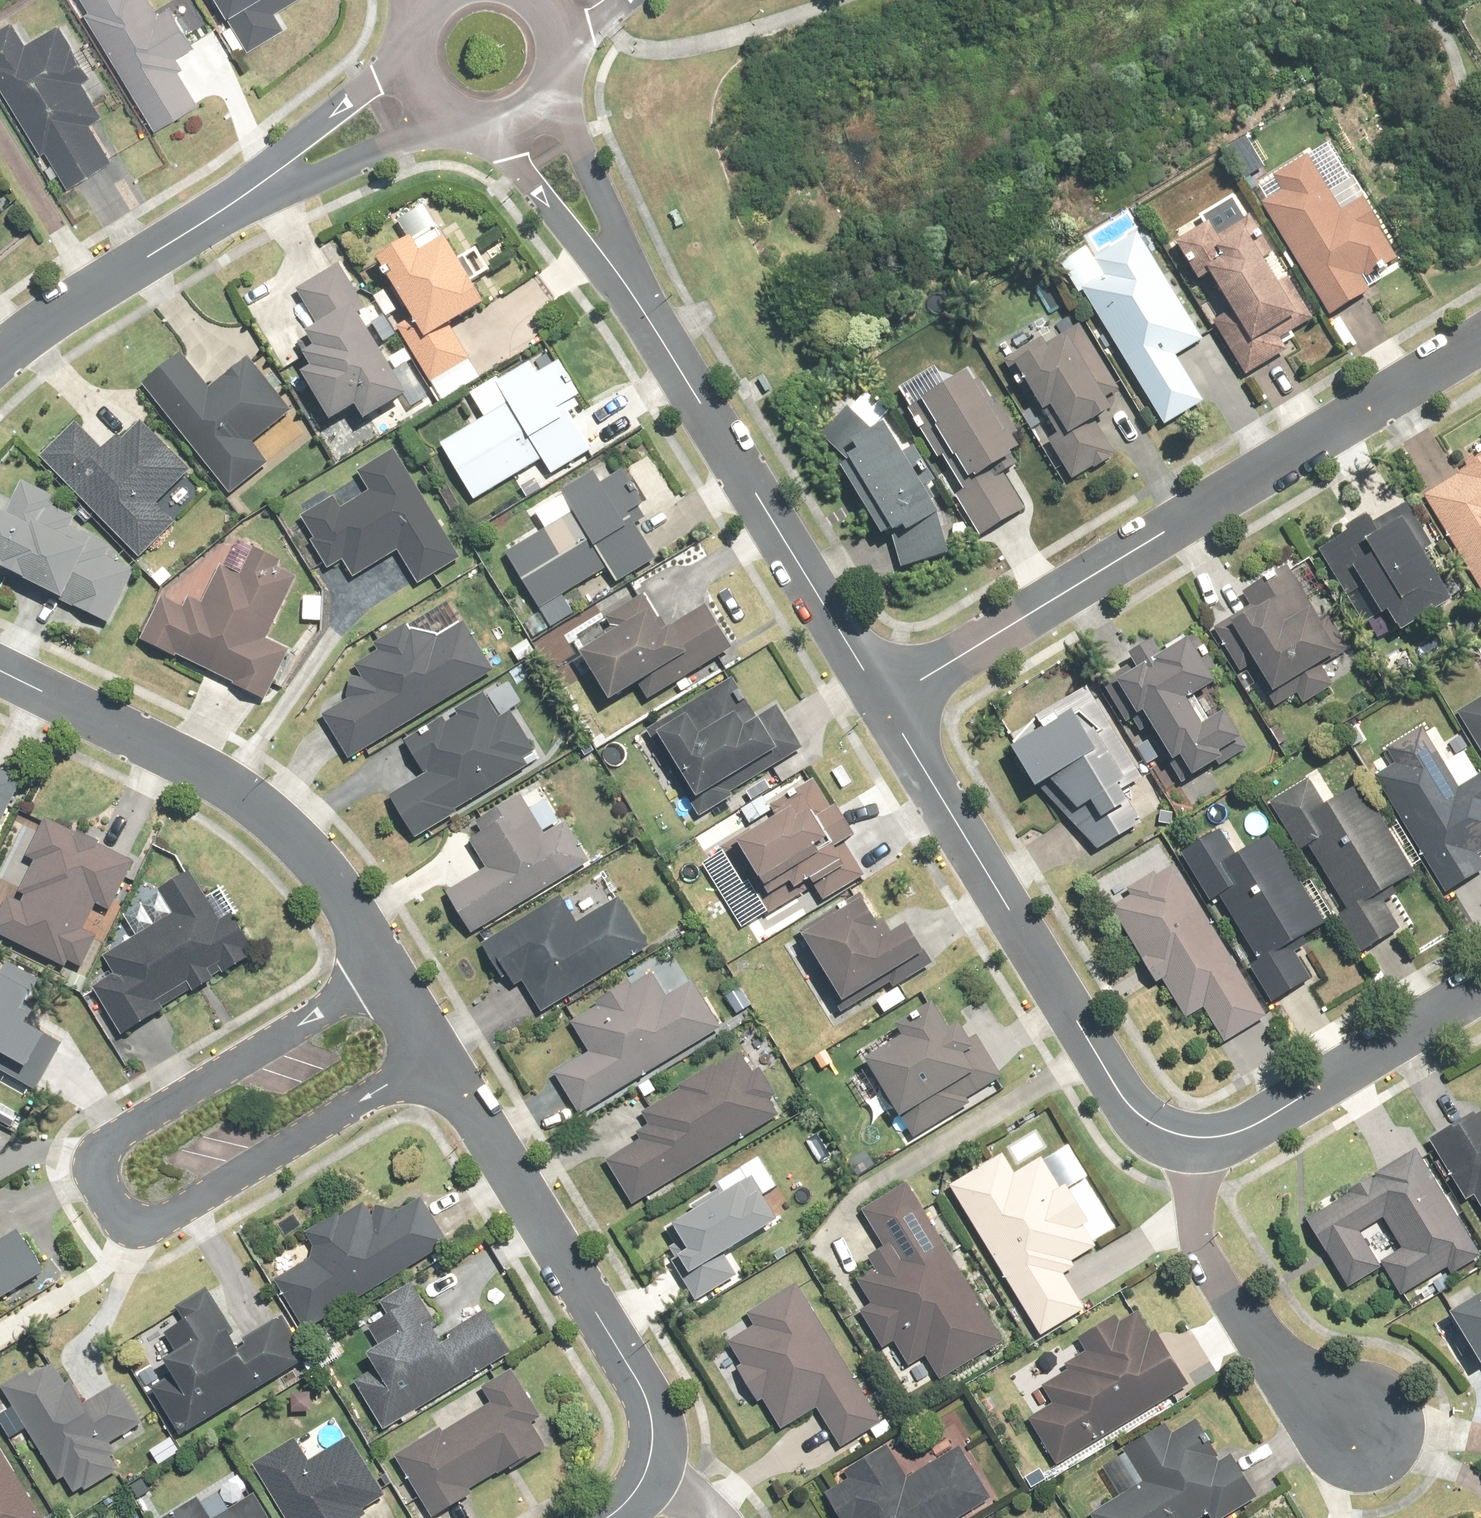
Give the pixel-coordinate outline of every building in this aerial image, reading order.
[(82,17),(151,132),(194,105),(175,74),(181,69),(175,60),(193,49),(168,7),(153,16),(143,0),(80,0),(88,14),(82,17)] [(219,15),(209,21),(233,59),(281,29),(272,14),(295,0),(210,0),(219,15)] [(54,200),(120,162),(97,123),(120,109),(66,17),(26,40),(13,17),(0,25),(0,108),(54,200)] [(1280,192),(1259,206),(1326,318),(1365,295),(1354,277),(1368,270),(1373,279),(1397,264),(1347,182),(1328,194),(1305,157),(1271,177),(1280,192)] [(1277,342),(1310,323),(1250,215),(1246,218),(1234,196),(1196,217),(1202,228),(1171,245),(1193,284),(1204,278),(1225,316),(1212,323),(1243,377),(1283,355),(1277,342)] [(434,228),(422,208),(395,224),(404,241),(371,261),(407,323),(395,329),(426,383),(464,360),(445,326),(474,308),(430,231),(434,228)] [(1098,277),(1078,290),(1160,425),(1198,402),(1170,358),(1198,341),(1134,237),(1090,264),(1098,277)] [(383,294),(360,306),(339,267),(296,292),(315,327),(300,335),(309,350),(298,356),(306,369),(294,376),(320,423),(351,406),(358,419),(400,397),(364,331),(394,314),(383,294)] [(1078,325),(1009,364),(1037,415),(1044,410),(1060,437),(1050,443),(1070,479),(1112,455),(1092,422),(1101,417),(1096,406),(1117,394),(1078,325)] [(178,354),(139,386),(225,492),(264,461),(249,444),(289,411),(246,358),(206,390),(178,354)] [(468,396),(482,417),(437,447),(472,500),(536,458),(545,471),(585,445),(564,412),(575,405),(570,398),(577,393),(555,360),(545,366),(537,355),(496,382),(494,379),(468,396)] [(969,370),(915,402),(962,482),(955,487),(959,494),(953,497),(976,535),(1019,509),(994,466),(1015,453),(996,423),(1005,418),(997,403),(991,406),(969,370)] [(884,537),(896,530),(898,535),(887,542),(904,570),(946,545),(927,511),(875,426),(888,418),(871,390),(841,407),(817,439),(839,461),(884,537)] [(72,423),(37,457),(135,558),(169,525),(154,508),(187,476),(137,424),(121,440),(117,435),(100,452),(72,423)] [(1421,496),(1480,593),(1480,448),(1457,462),(1463,471),(1421,496)] [(456,561),(390,451),(355,473),(367,493),(337,511),(330,499),(298,519),(311,540),(308,543),(325,571),(340,562),(350,579),(395,552),(415,586),(456,561)] [(598,483),(591,472),(529,513),(541,530),(502,555),(545,622),(567,609),(559,597),(604,567),(614,584),(652,558),(631,526),(641,519),(634,509),(639,505),(617,470),(598,483)] [(101,627),(129,569),(107,559),(111,550),(70,529),(75,519),(50,506),(54,499),(20,482),(2,518),(0,517),(0,575),(101,627)] [(1445,604),(1416,553),(1428,546),(1404,503),(1366,526),(1361,517),(1316,543),(1374,645),(1445,604)] [(249,549),(237,576),(218,567),(201,605),(186,598),(180,610),(158,600),(137,645),(170,660),(171,655),(231,682),(228,688),(262,704),(285,651),(263,641),(292,578),(274,570),(278,561),(249,549)] [(1338,655),(1285,565),(1243,589),(1252,604),(1208,629),(1235,675),(1248,667),(1273,711),(1296,698),(1300,705),(1331,687),(1319,666),(1338,655)] [(652,617),(640,597),(600,620),(605,629),(591,638),(595,645),(573,658),(602,704),(633,685),(643,703),(730,650),(704,607),(666,630),(656,614),(652,617)] [(431,644),(420,626),(405,636),(400,628),(371,646),(375,654),(353,668),(357,675),(336,688),(345,702),(319,718),(345,761),(492,671),(463,624),(431,644)] [(1131,719),(1138,715),(1168,766),(1176,761),(1186,779),(1215,763),(1218,767),(1245,752),(1222,712),(1198,726),(1183,700),(1210,684),(1204,675),(1213,670),(1192,635),(1156,657),(1147,642),(1123,657),(1132,672),(1110,685),(1131,719)] [(757,719),(731,677),(642,731),(696,818),(731,795),(729,792),(800,748),(775,707),(757,719)] [(1140,784),(1083,689),(1030,722),(1037,732),(1002,753),(1027,792),(1044,782),(1065,816),(1084,805),(1093,820),(1075,831),(1087,852),(1137,822),(1120,795),(1140,784)] [(411,838),(525,769),(519,758),(529,751),(507,714),(495,721),(481,697),(452,714),(454,717),(444,724),(440,717),(399,742),(420,777),(386,797),(411,838)] [(1455,715),(1480,758),(1480,699),(1455,715)] [(1371,777),(1442,893),(1480,869),(1480,868),(1474,855),(1480,850),(1480,786),(1462,753),(1443,765),(1421,727),(1383,750),(1391,764),(1371,777)] [(20,767),(0,758),(0,808),(20,767)] [(1319,770),(1265,804),(1296,853),(1305,847),(1346,912),(1336,918),(1357,953),(1396,929),(1381,905),(1393,898),(1388,889),(1410,876),(1407,870),(1417,863),(1391,823),(1382,829),(1357,787),(1337,799),(1319,770)] [(793,795),(765,813),(769,819),(750,832),(727,846),(759,896),(754,899),(764,915),(811,886),(821,900),(862,874),(842,842),(845,840),(809,782),(792,793),(793,795)] [(468,936),(587,864),(562,822),(541,834),(517,794),(469,823),(477,837),(466,843),(483,870),(443,895),(468,936)] [(44,819),(23,860),(33,865),(17,895),(21,897),(16,905),(4,898),(0,905),(0,940),(61,973),(68,960),(79,966),(93,939),(80,932),(95,905),(107,912),(132,865),(44,819)] [(1231,821),(1178,853),(1215,914),(1224,908),(1256,961),(1246,968),(1266,1002),(1308,977),(1294,953),(1305,947),(1298,937),(1322,923),(1269,835),(1247,849),(1231,821)] [(1263,1017),(1169,865),(1152,876),(1151,873),(1123,890),(1128,900),(1107,913),(1152,984),(1160,979),(1185,1019),(1201,1009),(1222,1043),(1263,1017)] [(156,891),(170,916),(101,957),(112,975),(91,988),(119,1036),(247,961),(240,950),(248,945),(231,916),(236,913),(222,890),(204,901),(187,873),(156,891)] [(836,914),(796,937),(843,1014),(888,987),(890,990),(929,966),(921,952),(915,956),(899,930),(890,935),(859,885),(849,891),(853,898),(833,909),(836,914)] [(537,1013),(645,948),(617,901),(574,926),(557,898),(475,946),(487,967),(495,962),(511,990),(521,985),(537,1013)] [(27,1082),(59,1019),(29,1004),(43,976),(8,958),(0,974),(0,1068),(27,1082)] [(577,1117),(718,1032),(688,983),(663,999),(649,977),(630,989),(627,983),(591,1005),(595,1009),(570,1024),(588,1054),(551,1076),(577,1117)] [(891,1031),(897,1039),(859,1062),(894,1118),(898,1115),(912,1139),(966,1105),(962,1099),(1000,1075),(975,1036),(962,1044),(952,1026),(941,1033),(923,1006),(902,1020),(904,1024),(891,1031)] [(643,1198),(648,1206),(667,1194),(662,1186),(777,1115),(769,1102),(771,1100),(754,1072),(748,1076),(734,1055),(713,1069),(710,1065),(677,1086),(680,1090),(639,1115),(646,1126),(634,1134),(638,1141),(604,1162),(631,1206),(643,1198)] [(1426,1141),(1462,1202),(1471,1197),(1480,1214),(1480,1110),(1480,1109),(1426,1141)] [(1046,1148),(1035,1131),(1008,1149),(1019,1166),(1046,1148)] [(1479,1258),(1412,1150),(1349,1189),(1352,1193),(1303,1224),(1343,1289),(1381,1267),(1399,1297),(1446,1268),(1451,1275),(1479,1258)] [(999,1154),(946,1186),(1038,1337),(1079,1312),(1057,1276),(1072,1267),(1069,1262),(1092,1249),(1079,1227),(1084,1224),(1062,1188),(1057,1191),(1039,1161),(1013,1177),(999,1154)] [(737,1170),(744,1181),(667,1227),(683,1252),(672,1259),(694,1298),(733,1275),(720,1253),(770,1224),(755,1198),(771,1188),(755,1160),(737,1170)] [(999,1346),(903,1184),(858,1210),(881,1248),(865,1258),(872,1270),(854,1280),(869,1306),(857,1313),(879,1351),(893,1343),(907,1367),(922,1358),(936,1383),(999,1346)] [(417,1200),(396,1213),(371,1211),(367,1214),(362,1205),(335,1222),(331,1216),(297,1236),(312,1260),(274,1283),(303,1331),(444,1246),(417,1200)] [(54,1264),(32,1226),(0,1244),(0,1294),(54,1264)] [(379,1431),(508,1352),(483,1311),(433,1342),(426,1330),(434,1325),(408,1282),(359,1313),(379,1347),(341,1370),(379,1431)] [(876,1422),(793,1287),(744,1317),(750,1326),(724,1343),(738,1367),(733,1370),(753,1404),(759,1400),(780,1432),(817,1409),(839,1445),(876,1422)] [(183,1433),(305,1361),(280,1318),(230,1347),(224,1336),(230,1332),(205,1290),(172,1309),(192,1345),(157,1365),(175,1395),(164,1401),(183,1433)] [(1444,1316),(1476,1367),(1480,1364),(1480,1293),(1444,1316)] [(1054,1464),(1187,1385),(1156,1333),(1148,1338),(1134,1313),(1116,1323),(1112,1317),(1076,1339),(1084,1352),(1063,1365),(1066,1372),(1041,1386),(1052,1403),(1026,1419),(1054,1464)] [(0,1387),(0,1388),(55,1477),(57,1475),(68,1494),(79,1487),(82,1492),(113,1473),(105,1461),(114,1456),(108,1446),(141,1425),(117,1387),(83,1408),(69,1386),(63,1389),(49,1365),(26,1380),(22,1374),(0,1387)] [(392,1457),(430,1517),(431,1517),(469,1494),(465,1489),(505,1463),(509,1471),(543,1449),(526,1423),(536,1417),(507,1370),(479,1387),(489,1403),(441,1433),(437,1428),(392,1457)] [(1206,1512),(1210,1517),(1224,1517),(1253,1502),(1226,1457),(1215,1464),(1191,1424),(1169,1438),(1162,1426),(1120,1451),(1124,1457),(1102,1470),(1120,1498),(1090,1516),(1092,1517),(1196,1517),(1206,1512)] [(293,1438),(249,1466),(281,1517),(361,1517),(364,1516),(359,1509),(381,1496),(344,1437),(306,1460),(293,1438)] [(158,1468),(178,1453),(169,1439),(148,1453),(158,1468)] [(0,1442),(0,1517),(49,1517),(0,1442)] [(957,1450),(903,1480),(885,1447),(841,1472),(846,1481),(823,1494),(836,1517),(961,1517),(987,1504),(957,1450)] [(250,1495),(213,1517),(264,1517),(250,1495)] [(163,1517),(207,1517),(195,1499),(163,1517)]
